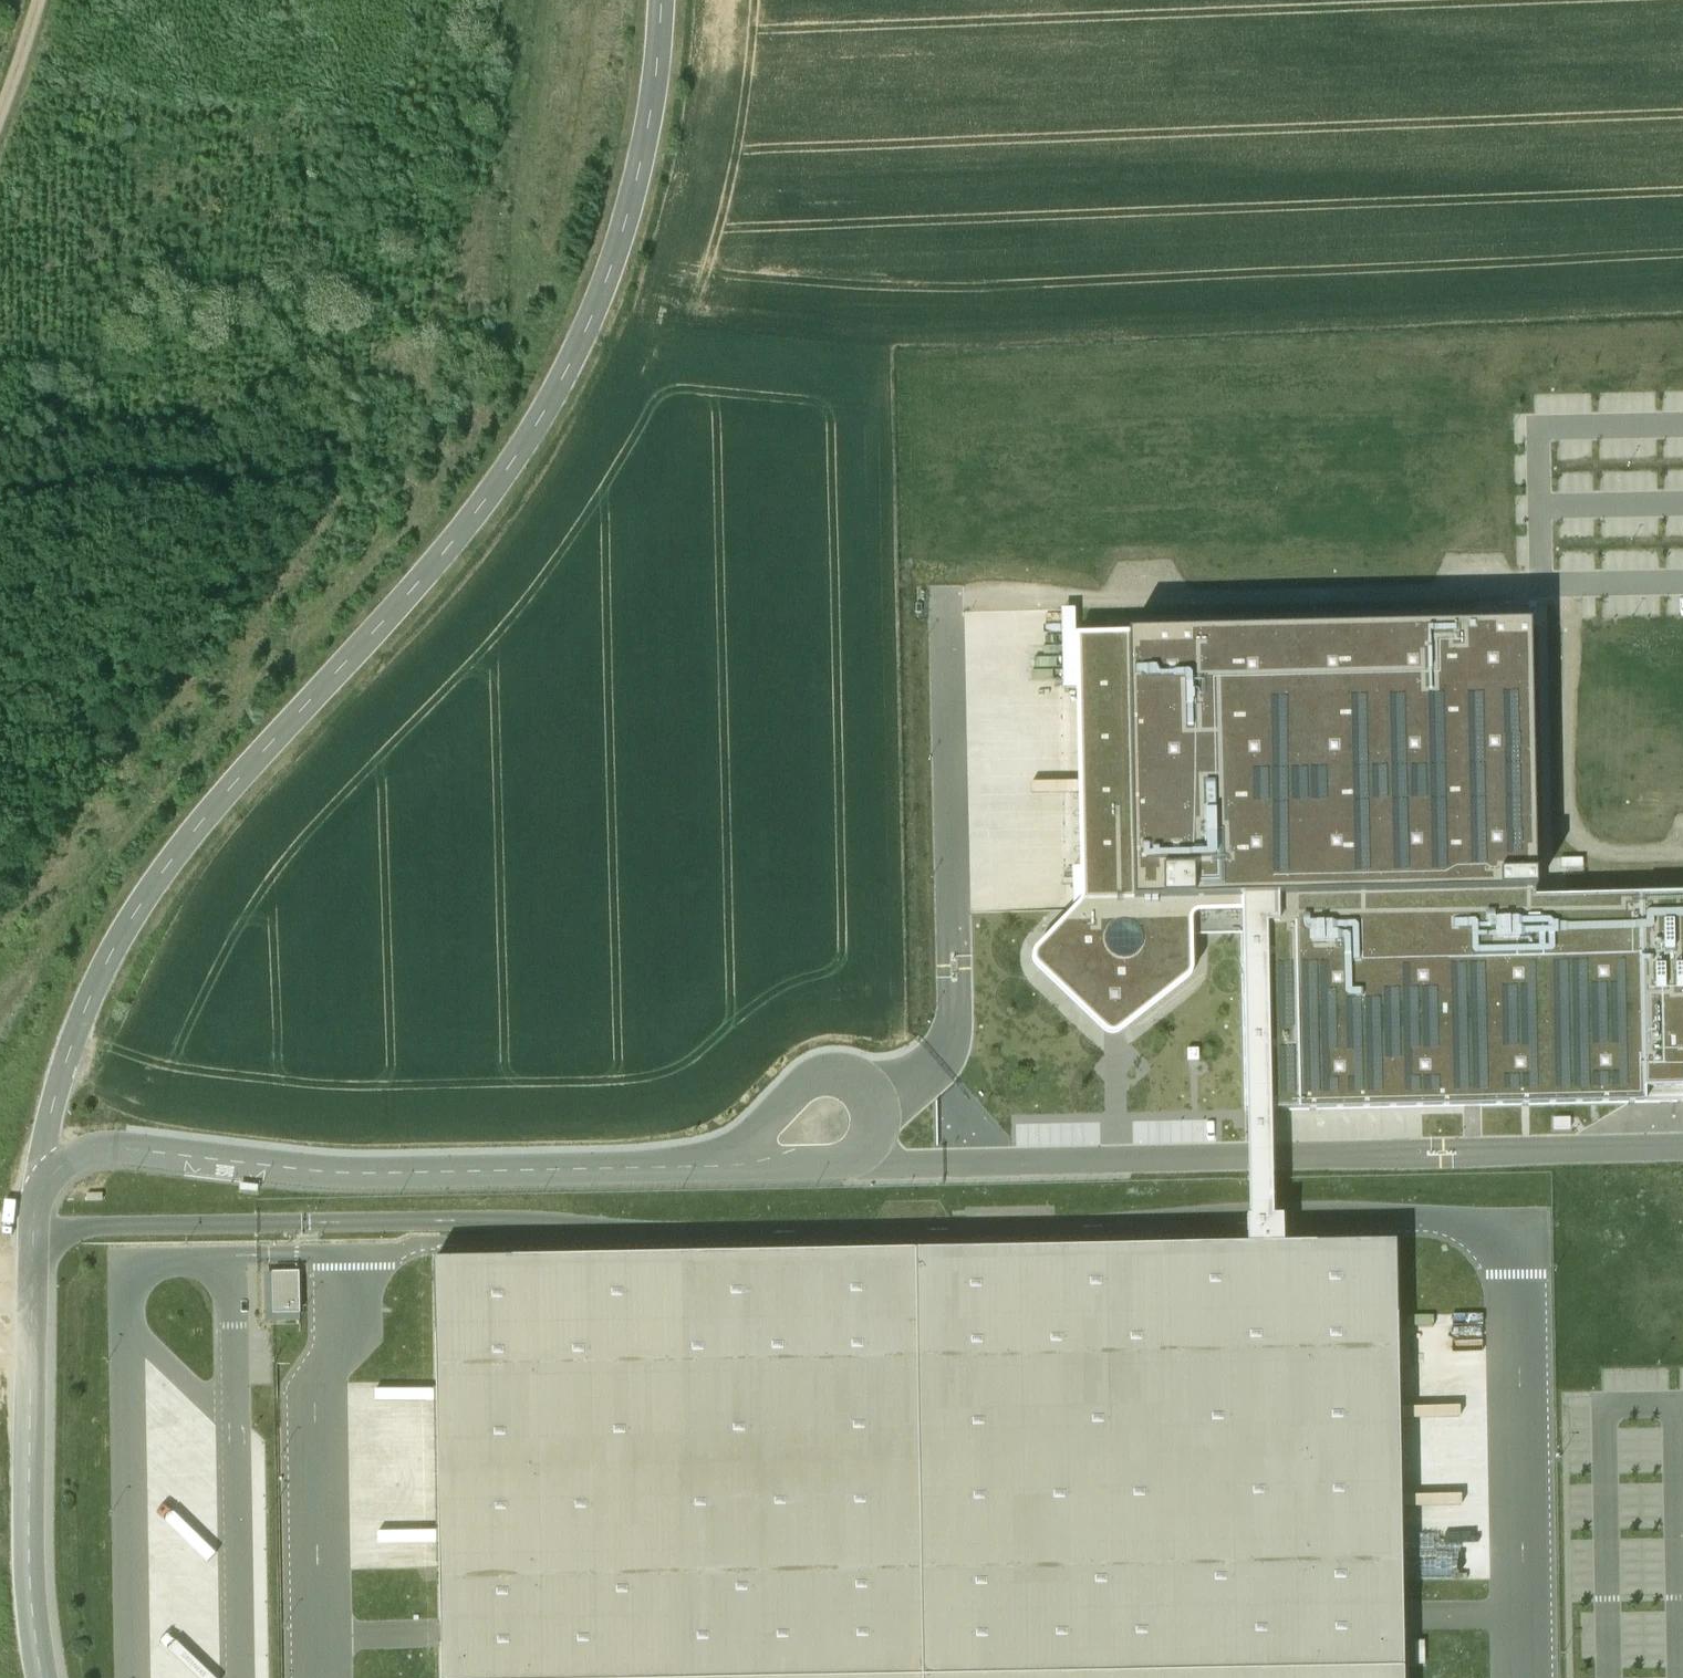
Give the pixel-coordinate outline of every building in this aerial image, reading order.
[(1075,633),(1081,896),(1081,899),(1079,902),(1034,951),(1032,957),(1033,963),(1106,1032),(1112,1035),(1117,1035),(1191,976),(1193,973),(1193,969),(1193,935),(1242,934),(1246,1110),(1247,1110),(1271,1110),(1682,1101),(1682,895),(1535,898),(1527,626),(1075,633)] [(1271,1110),(1247,1110),(1248,1155),(1249,1218),(1247,1218),(1247,1221),(1247,1245),(1283,1244),(1282,1220),(1282,1216),(1273,1217),(1271,1155),(1271,1110)] [(434,1259),(442,1677),(1403,1677),(1395,1243),(1283,1244),(1247,1245),(434,1259)] [(299,1271),(272,1271),(273,1313),(300,1313),(299,1271)]
